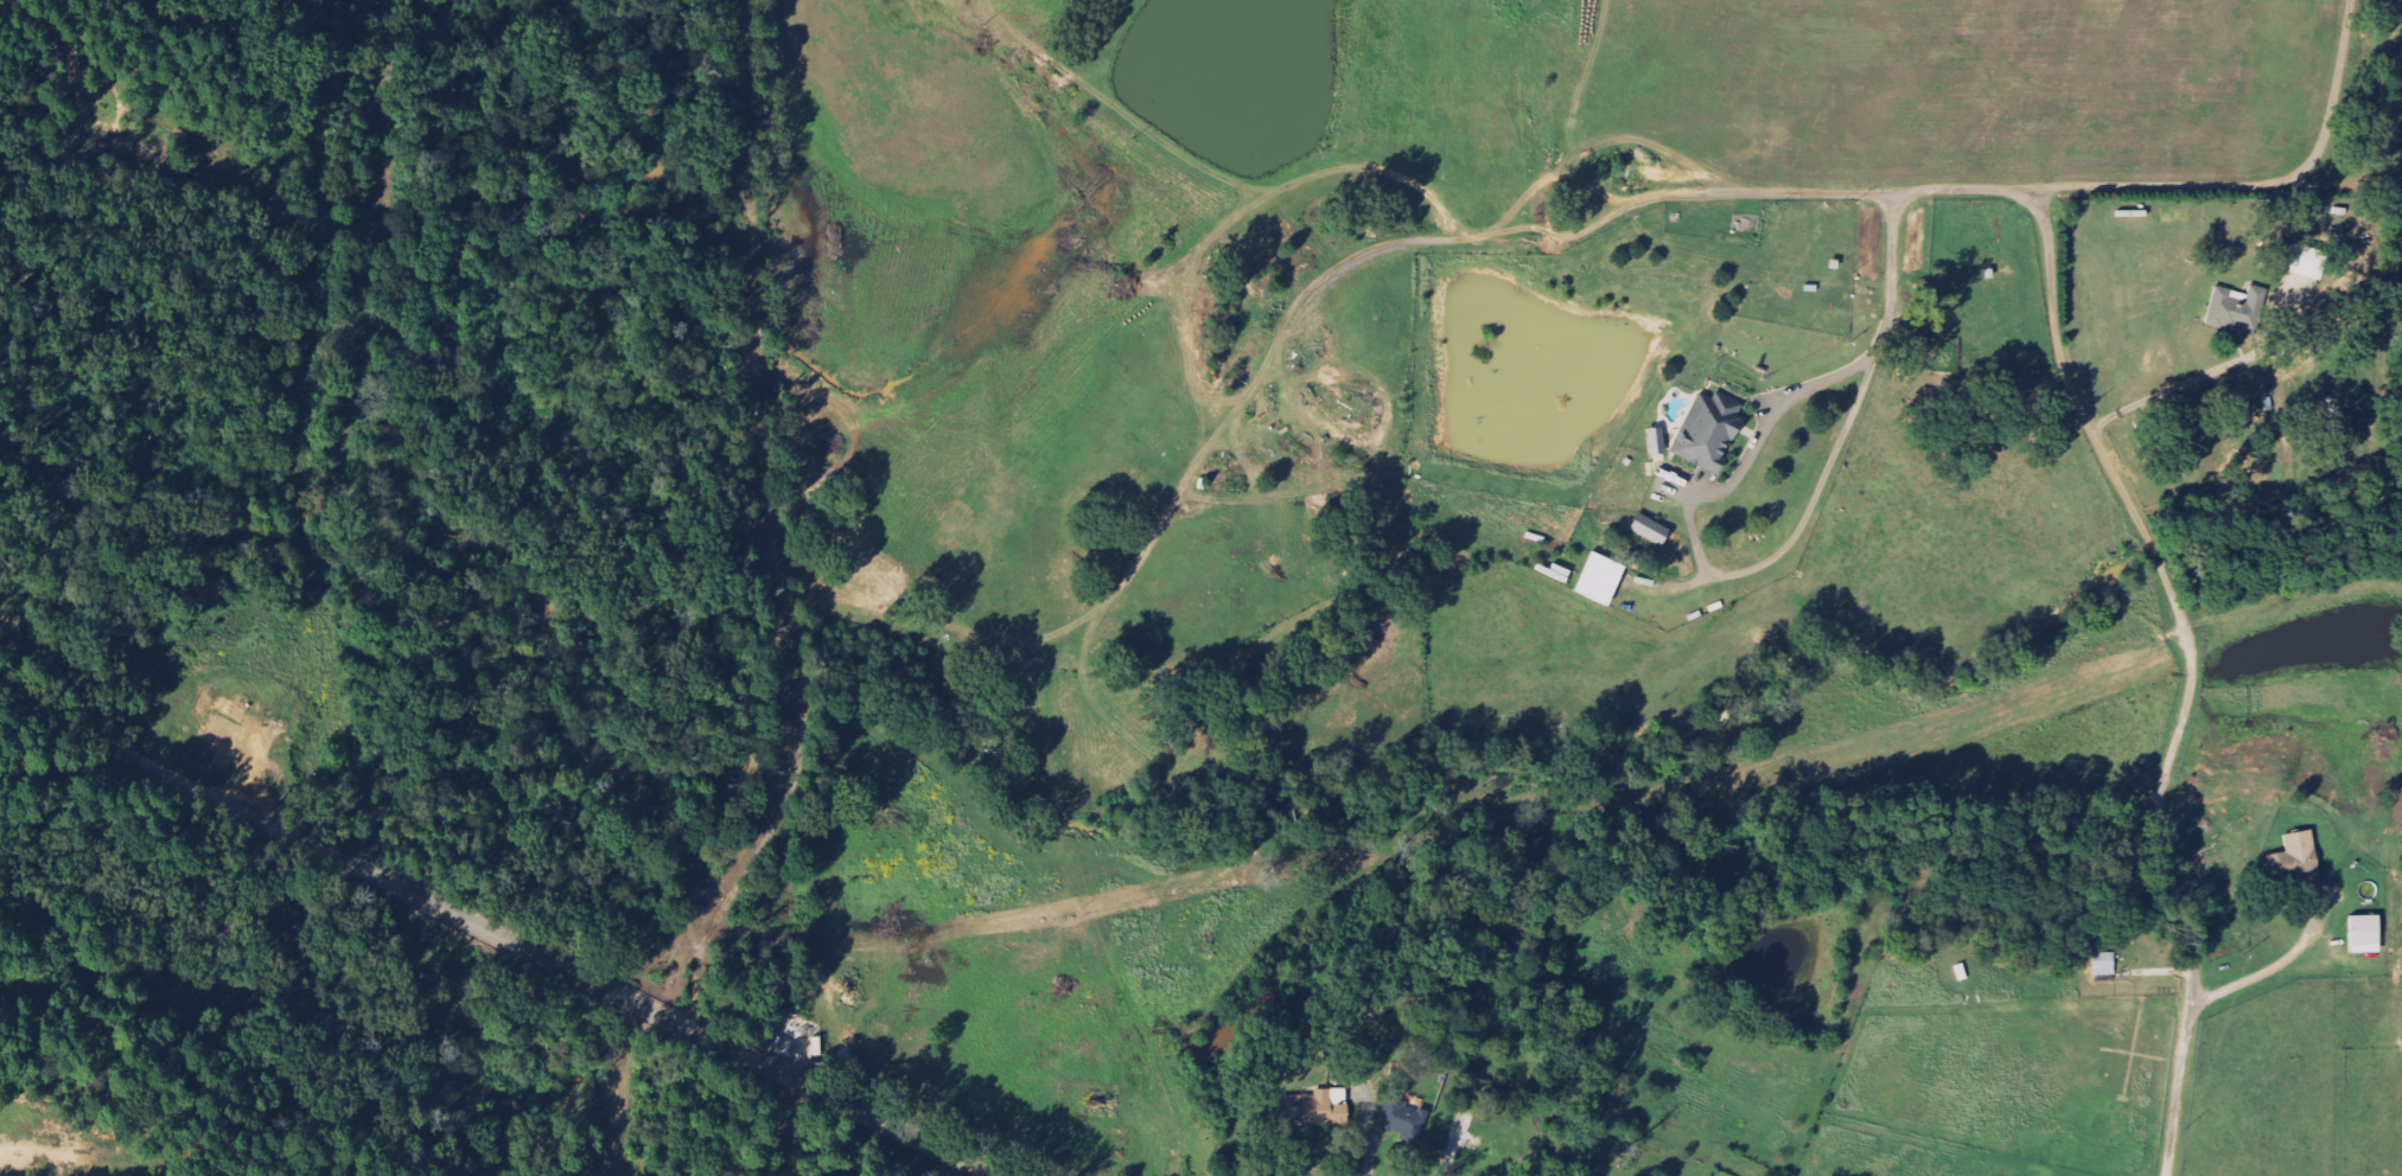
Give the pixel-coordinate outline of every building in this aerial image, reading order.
[(2217,286),(2207,324),(2256,336),(2268,288),(2252,284),(2248,302),(2233,299),(2235,290),(2217,286)] [(1720,478),(1729,462),(1725,460),(1747,421),(1740,417),(1746,407),(1718,392),(1714,399),(1704,394),(1672,452),(1720,478)] [(1664,427),(1649,429),(1653,456),(1667,454),(1664,427)] [(1666,546),(1673,528),(1640,515),(1633,533),(1666,546)] [(1576,593),(1611,608),(1629,567),(1594,552),(1576,593)] [(2315,831),(2286,836),(2288,853),(2272,856),(2276,883),(2321,877),(2315,831)] [(2382,917),(2353,917),(2353,954),(2382,954),(2382,917)] [(2116,954),(2094,954),(2094,976),(2116,976),(2116,954)] [(1346,1090),(1315,1090),(1315,1096),(1288,1096),(1289,1127),(1347,1125),(1346,1090)] [(1432,1110),(1390,1097),(1381,1127),(1422,1140),(1432,1110)]
